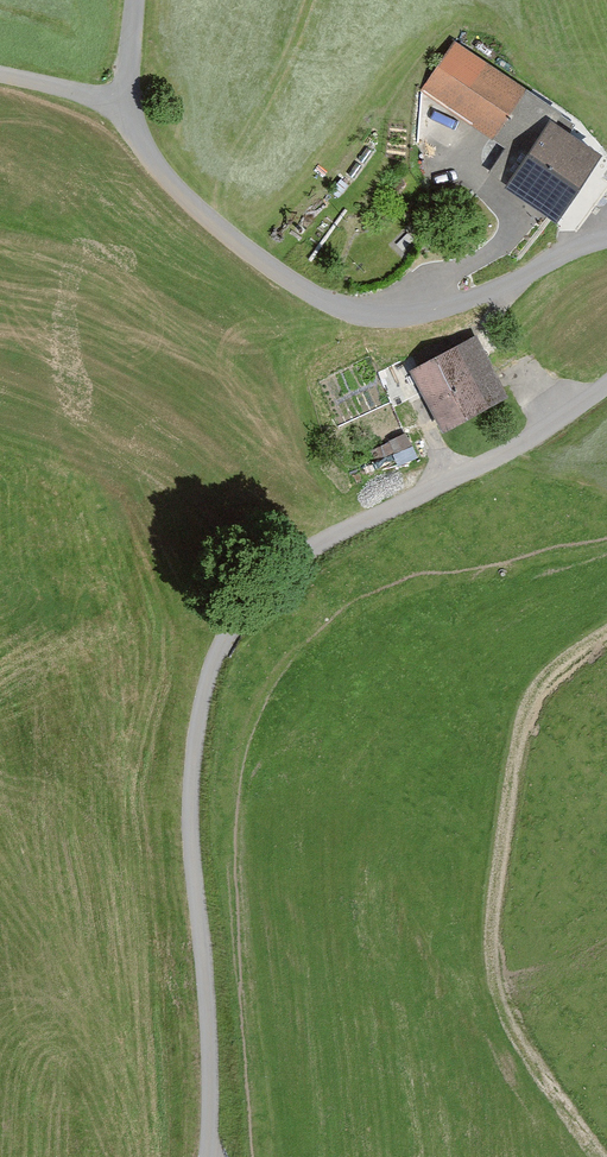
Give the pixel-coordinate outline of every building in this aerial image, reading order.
[(516,88),(463,53),(433,98),(485,133),(516,88)] [(599,158),(547,125),(507,187),(559,220),(599,158)] [(477,339),(413,374),(442,427),(506,392),(477,339)]
